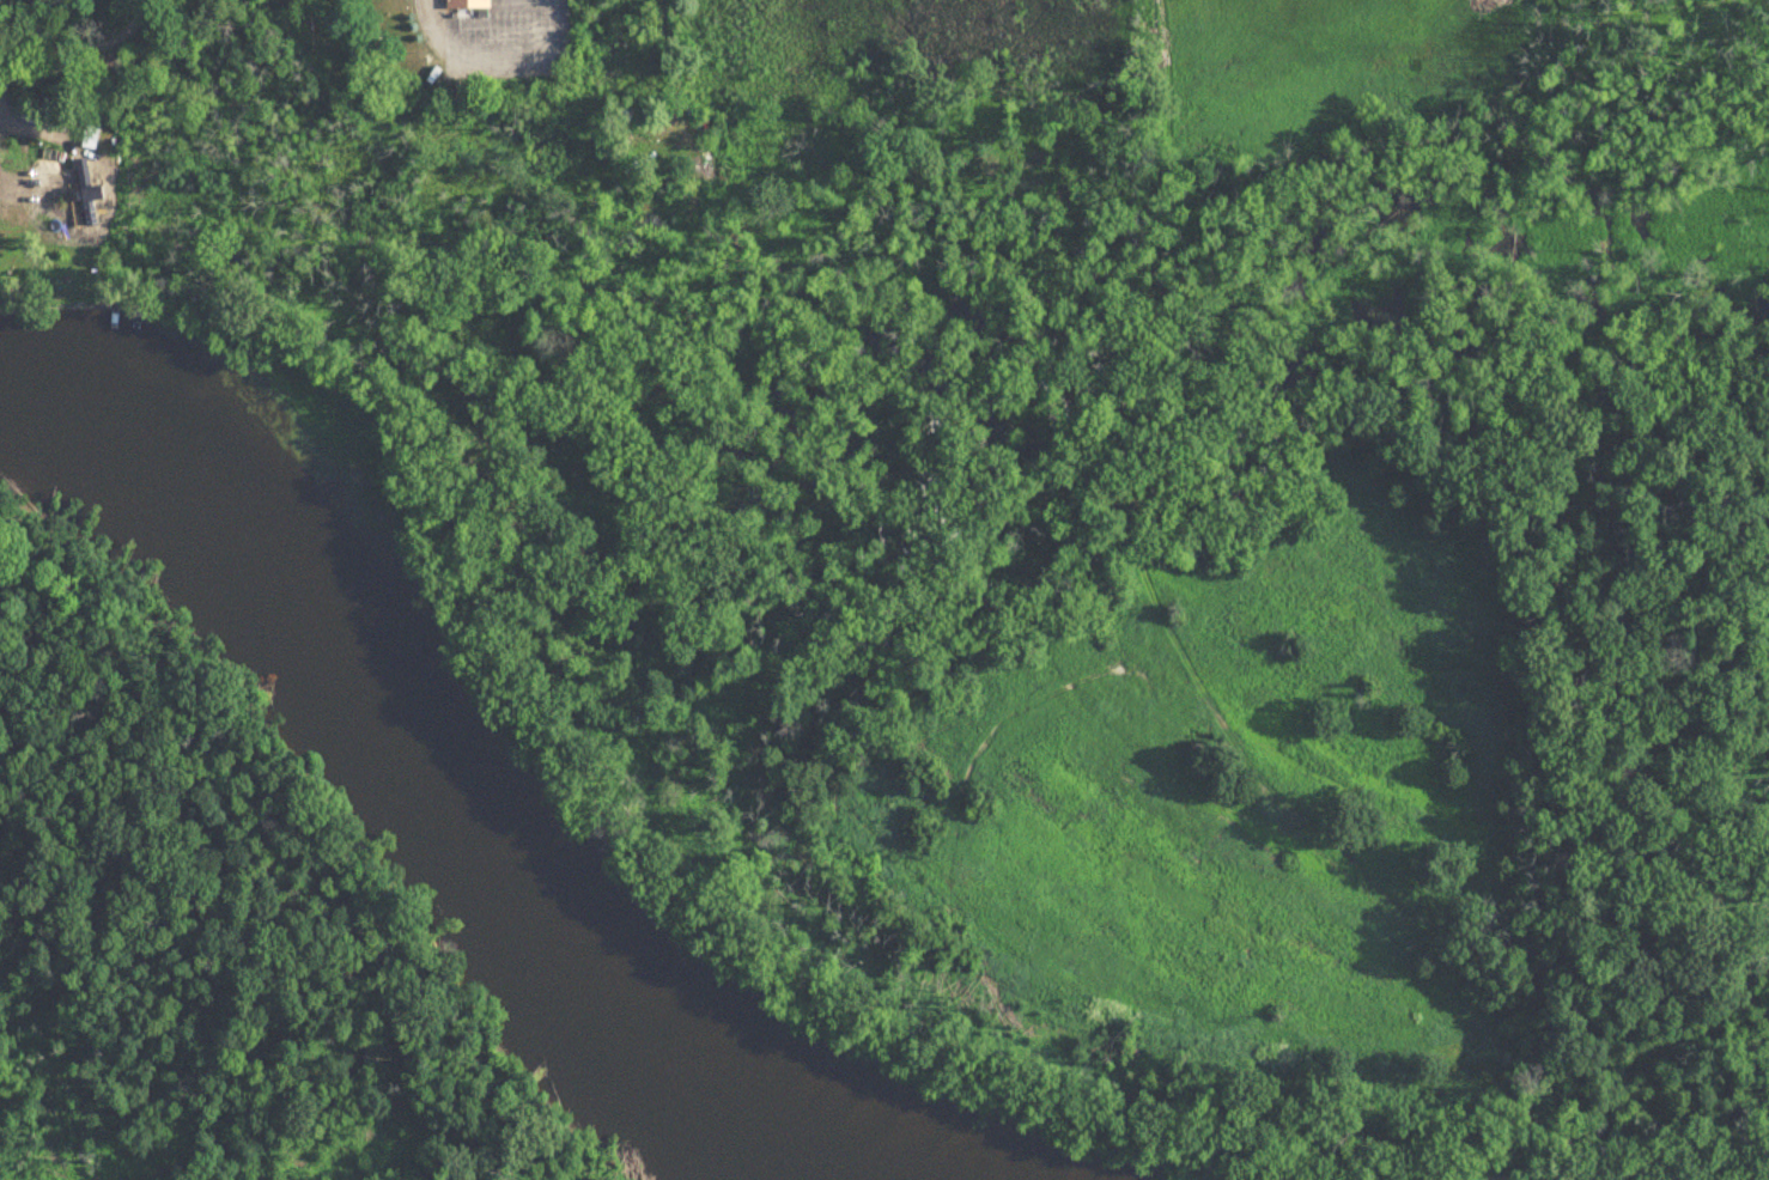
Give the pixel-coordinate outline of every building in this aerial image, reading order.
[(487,8),(487,0),(442,0),(443,8),(487,8)]
